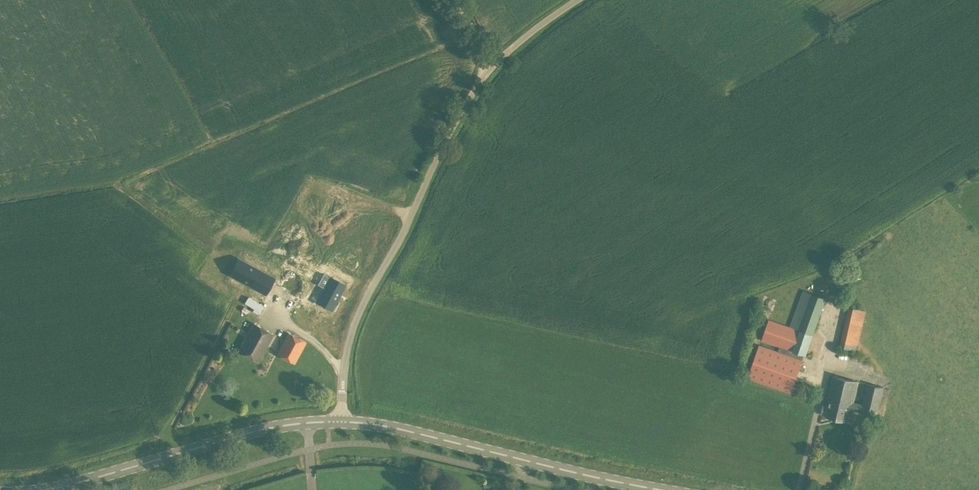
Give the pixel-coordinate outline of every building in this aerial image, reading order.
[(273,285),(276,279),(246,263),(238,279),(259,291),(264,280),(273,285)] [(317,301),(331,308),(344,284),(330,276),(317,301)] [(305,296),(293,290),(288,299),(300,306),(305,296)] [(747,378),(791,393),(803,360),(802,360),(804,355),(805,356),(826,298),(802,290),(789,326),(769,319),(761,341),(780,347),(778,351),(759,344),(747,378)] [(848,307),(839,346),(857,350),(866,310),(848,307)] [(258,361),(273,333),(254,323),(239,351),(258,361)] [(307,342),(288,332),(276,354),(295,364),(307,342)] [(867,383),(862,404),(852,402),(853,402),(858,382),(833,376),(827,400),(829,400),(828,406),(823,405),(821,414),(826,415),(825,417),(847,422),(850,410),(877,416),(884,387),(867,383)]
